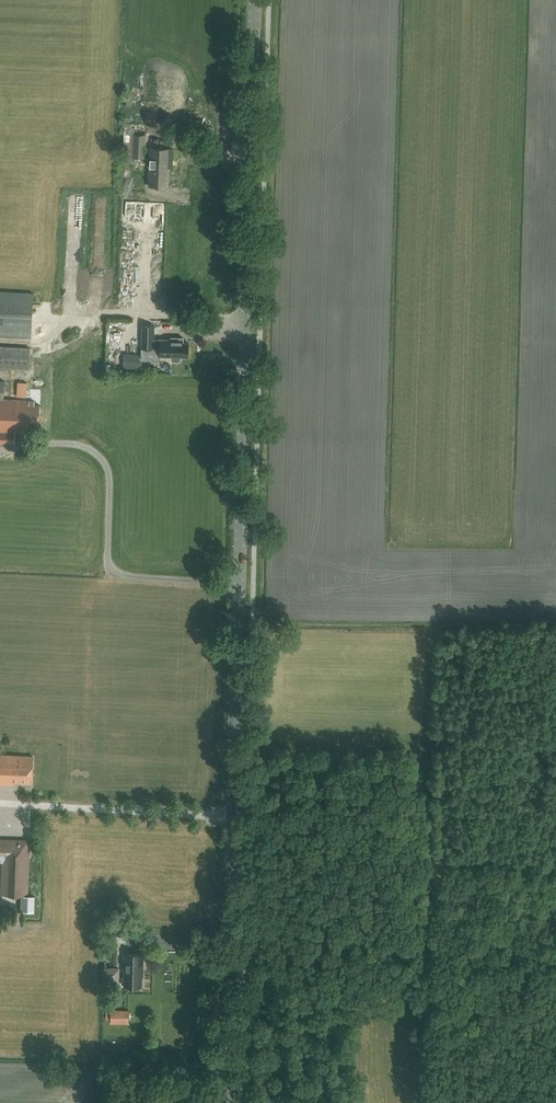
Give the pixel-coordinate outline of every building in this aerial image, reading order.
[(132,157),(133,133),(123,133),(121,163),(132,164),(132,157)] [(132,157),(144,158),(145,134),(133,133),(132,157)] [(169,168),(172,168),(173,148),(150,147),(148,186),(168,186),(169,168)] [(33,293),(0,291),(0,335),(31,337),(33,293)] [(153,348),(154,324),(142,324),(141,348),(153,348)] [(169,337),(169,339),(160,339),(159,355),(170,355),(170,359),(171,361),(178,361),(179,359),(179,356),(188,356),(188,343),(182,342),(182,337),(169,337)] [(29,370),(30,347),(0,346),(0,368),(29,370)] [(110,365),(125,366),(125,351),(111,350),(110,365)] [(18,379),(19,395),(28,395),(28,379),(18,379)] [(14,443),(15,432),(28,432),(28,428),(39,429),(40,405),(34,404),(34,401),(4,399),(5,381),(0,380),(0,443),(14,443)] [(9,784),(9,782),(32,783),(33,756),(0,754),(0,784),(9,784)] [(28,895),(30,840),(0,839),(0,862),(2,862),(1,894),(28,895)] [(116,919),(116,930),(116,935),(127,934),(127,918),(116,919)] [(122,984),(125,984),(125,985),(141,985),(142,972),(143,972),(143,953),(124,953),(124,971),(125,971),(125,976),(122,976),(122,984)] [(113,1020),(124,1021),(124,1022),(129,1022),(129,1010),(124,1009),(111,1009),(110,1012),(106,1011),(106,1019),(110,1019),(110,1021),(113,1022),(113,1020)]
